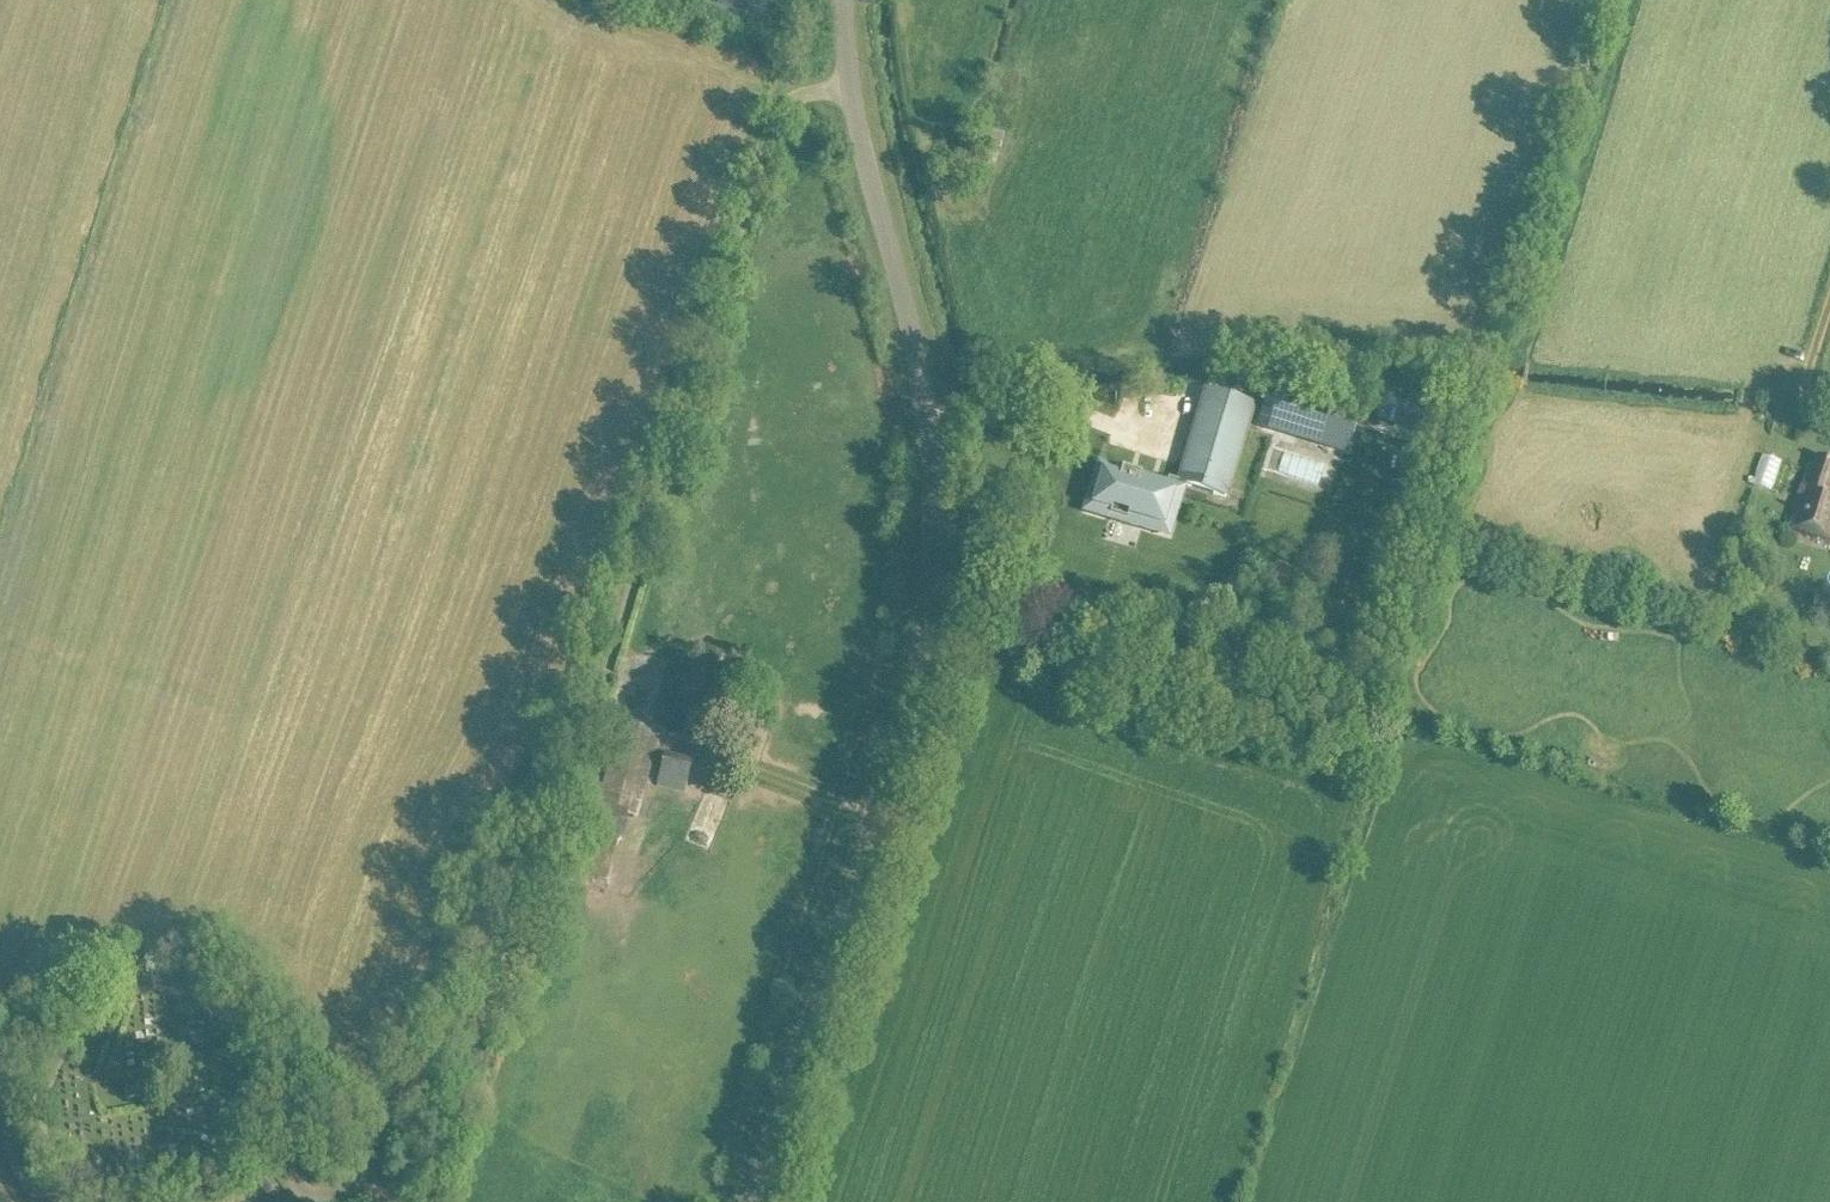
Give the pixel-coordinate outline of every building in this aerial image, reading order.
[(759,0),(718,0),(714,14),(750,27),(759,0)] [(1252,409),(1207,396),(1180,486),(1187,489),(1225,500),(1252,409)] [(1406,432),(1412,409),(1384,400),(1377,423),(1406,432)] [(1819,461),(1816,470),(1811,469),(1791,530),(1829,543),(1829,465),(1819,461)] [(1099,469),(1086,513),(1111,520),(1112,514),(1142,523),(1140,529),(1161,536),(1167,513),(1179,517),(1187,489),(1180,486),(1169,482),(1167,489),(1141,481),(1142,480),(1122,474),(1122,476),(1099,469)] [(1378,507),(1397,513),(1404,489),(1384,484),(1378,507)] [(715,704),(718,692),(710,690),(712,682),(691,677),(684,702),(679,700),(669,739),(701,748),(713,703),(715,704)] [(637,821),(660,735),(607,721),(599,754),(610,756),(600,796),(590,794),(587,807),(567,878),(609,890),(629,819),(637,821)] [(684,794),(692,764),(664,758),(657,787),(684,794)] [(139,1093),(125,1094),(126,1102),(140,1101),(139,1093)] [(276,1199),(270,1189),(260,1195),(265,1201),(272,1201),(276,1199)]
